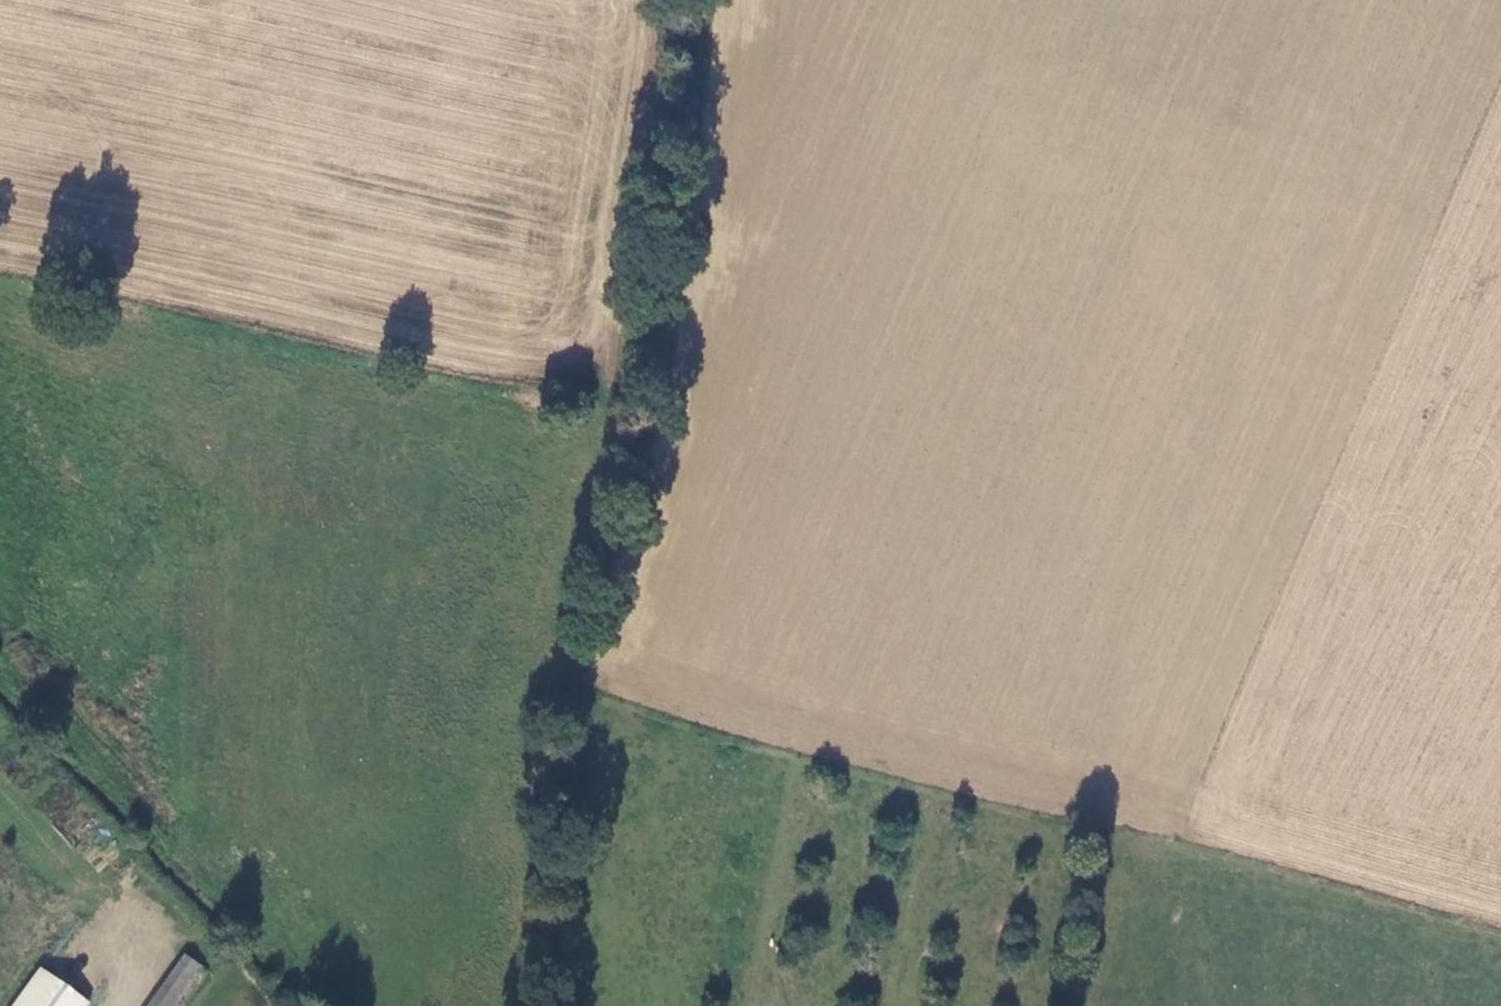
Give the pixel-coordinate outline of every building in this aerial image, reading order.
[(209,971),(192,957),(155,1005),(182,1005),(209,971)] [(17,1005),(87,1005),(43,972),(17,1005)]
